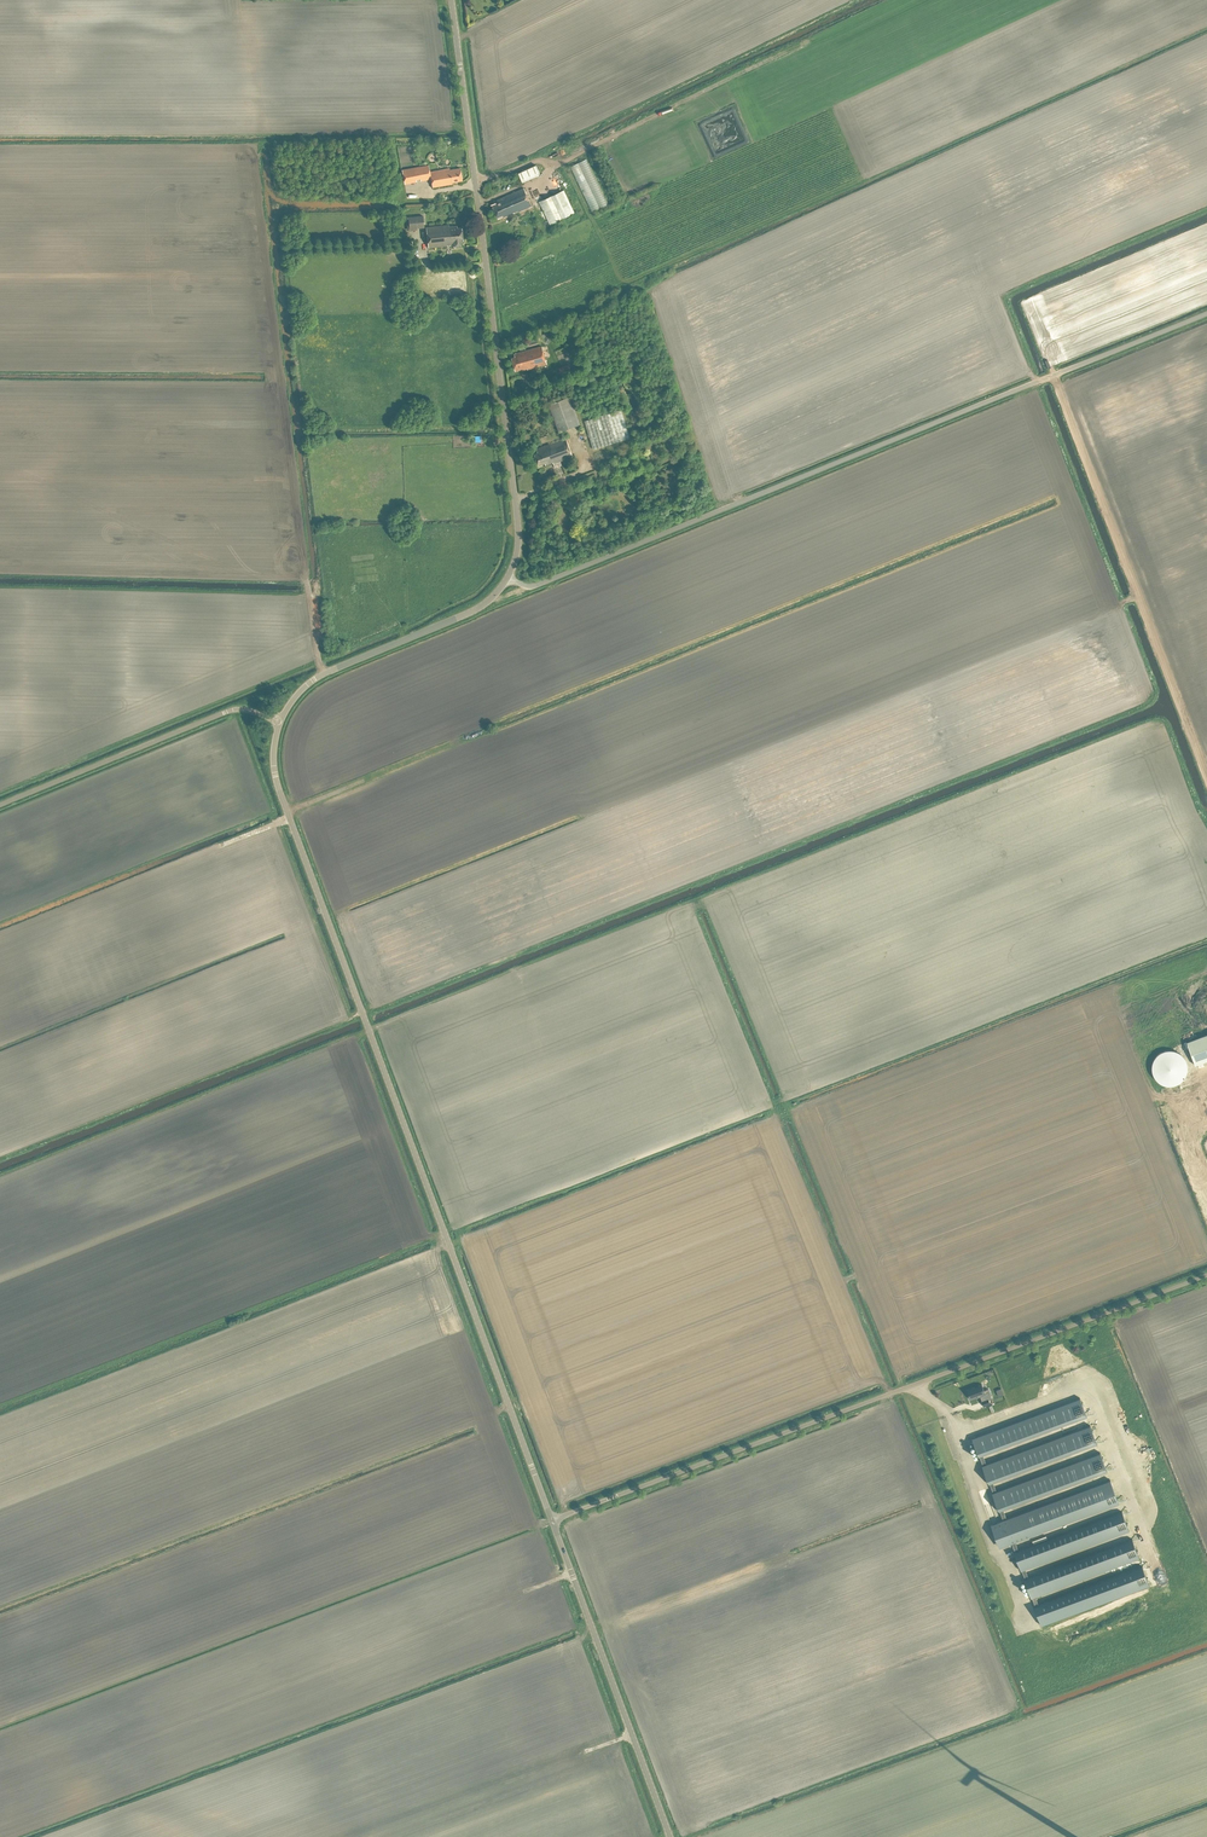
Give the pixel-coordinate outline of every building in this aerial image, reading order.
[(588,157),(571,165),(591,209),(607,202),(588,157)] [(517,171),(521,181),(540,173),(536,163),(517,171)] [(452,182),(462,181),(460,168),(450,170),(449,168),(430,172),(429,165),(402,170),(404,184),(417,182),(416,179),(420,179),(421,181),(431,179),(432,188),(433,188),(432,187),(452,184),(452,182)] [(532,206),(532,205),(524,188),(505,197),(495,201),(497,204),(493,206),(498,217),(503,215),(504,217),(511,214),(511,215),(532,206)] [(564,190),(539,202),(550,225),(575,213),(564,190)] [(423,215),(406,217),(408,231),(417,230),(417,228),(424,228),(423,215)] [(428,248),(454,245),(454,246),(461,245),(460,241),(463,240),(462,227),(457,228),(457,226),(449,227),(449,225),(426,227),(428,248)] [(549,333),(544,340),(549,344),(555,336),(549,333)] [(528,369),(543,365),(547,364),(542,346),(536,348),(536,347),(535,347),(536,348),(527,350),(519,353),(519,352),(518,353),(515,354),(514,354),(515,357),(512,358),(516,371),(523,368),(523,370),(528,369)] [(571,369),(569,364),(559,368),(561,373),(571,369)] [(560,430),(581,422),(571,394),(550,402),(560,430)] [(622,409),(585,420),(594,449),(631,437),(622,409)] [(562,465),(561,461),(573,456),(566,438),(537,449),(538,452),(535,454),(539,465),(545,462),(546,464),(553,462),(555,467),(562,465)] [(1187,1042),(1195,1065),(1206,1060),(1206,1034),(1187,1042)] [(1182,1080),(1185,1077),(1187,1073),(1187,1068),(1187,1063),(1185,1059),(1183,1055),(1179,1052),(1175,1050),(1170,1050),(1165,1050),(1161,1052),(1157,1055),(1154,1058),(1152,1062),(1152,1067),(1152,1072),(1154,1076),(1157,1080),(1160,1083),(1164,1085),(1169,1085),(1174,1085),(1178,1083),(1182,1080)] [(984,1394),(980,1384),(966,1389),(970,1399),(984,1394)] [(1080,1397),(972,1437),(979,1456),(1087,1416),(1080,1397)] [(982,1465),(989,1484),(1097,1444),(1090,1425),(982,1465)] [(992,1492),(999,1511),(1107,1471),(1100,1452),(992,1492)] [(1110,1479),(991,1523),(1000,1547),(1119,1503),(1110,1479)] [(1122,1511),(1014,1551),(1021,1570),(1129,1530),(1122,1511)] [(1132,1539),(1024,1579),(1031,1598),(1032,1597),(1035,1596),(1139,1558),(1132,1539)] [(1035,1596),(1032,1597),(1034,1602),(1035,1605),(1034,1606),(1041,1625),(1149,1584),(1142,1565),(1038,1604),(1037,1601),(1035,1596)]
